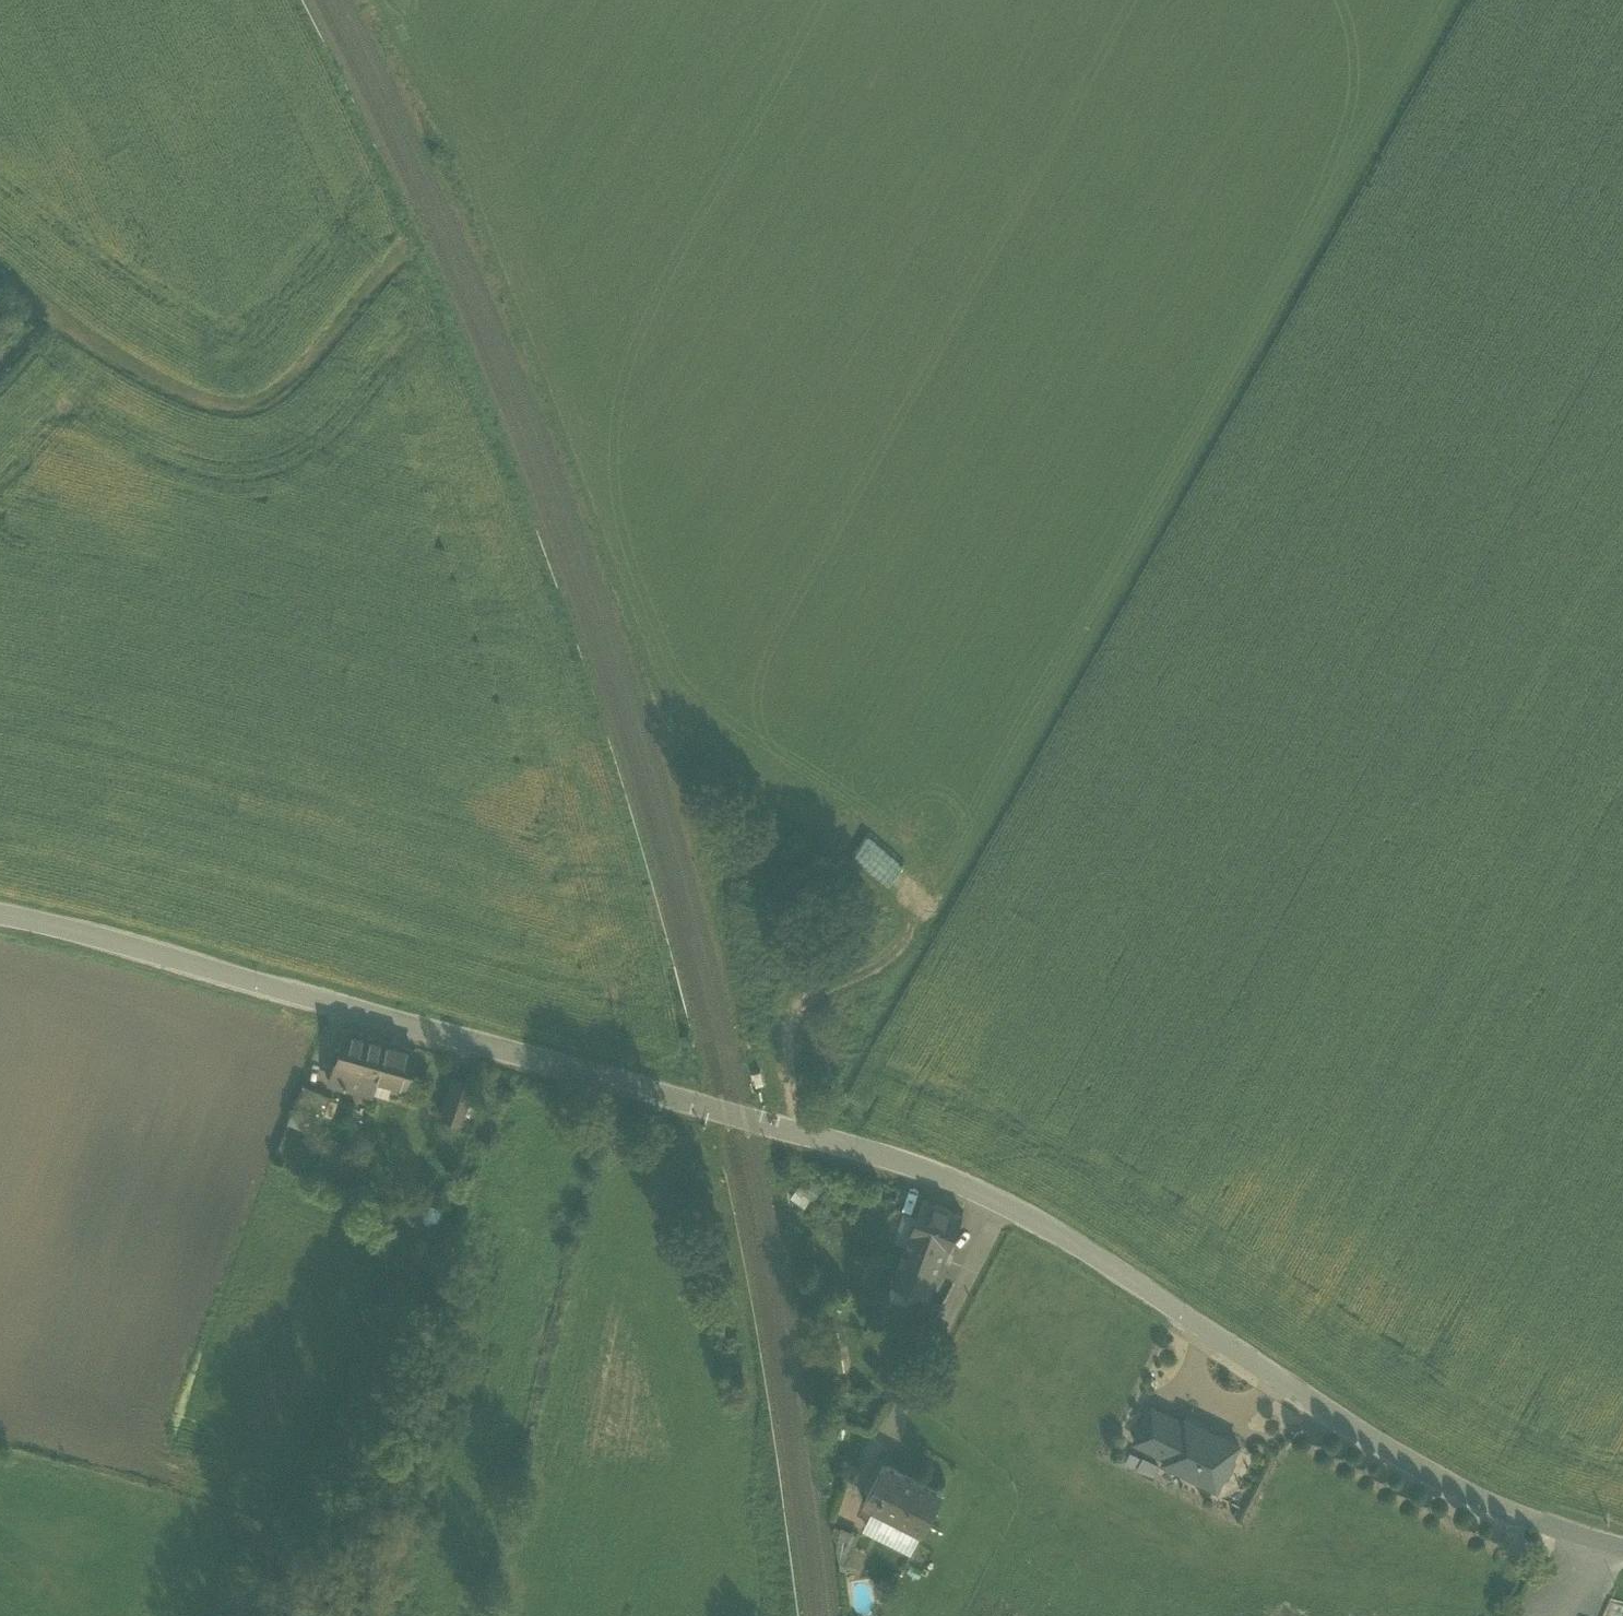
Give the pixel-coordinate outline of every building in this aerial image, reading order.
[(344,1028),(328,1080),(370,1093),(376,1076),(402,1084),(413,1050),(344,1028)] [(761,1067),(753,1069),(757,1082),(765,1080),(761,1067)] [(472,1083),(453,1078),(441,1115),(459,1121),(472,1083)] [(329,1095),(303,1084),(288,1121),(315,1131),(329,1095)] [(351,1146),(328,1137),(318,1162),(348,1173),(350,1167),(344,1164),(351,1146)] [(963,1212),(923,1199),(894,1279),(929,1293),(941,1258),(945,1259),(963,1212)] [(1166,1454),(1183,1419),(1152,1403),(1135,1438),(1166,1454)] [(1239,1441),(1186,1414),(1183,1419),(1166,1454),(1164,1458),(1217,1485),(1239,1441)] [(917,1479),(883,1462),(865,1500),(880,1508),(884,1501),(902,1511),(917,1479)] [(943,1491),(917,1479),(902,1511),(898,1520),(922,1531),(943,1491)] [(859,1528),(842,1521),(836,1537),(841,1556),(846,1559),(859,1528)] [(1616,1597),(1609,1615),(1622,1615),(1622,1600),(1616,1597)]
